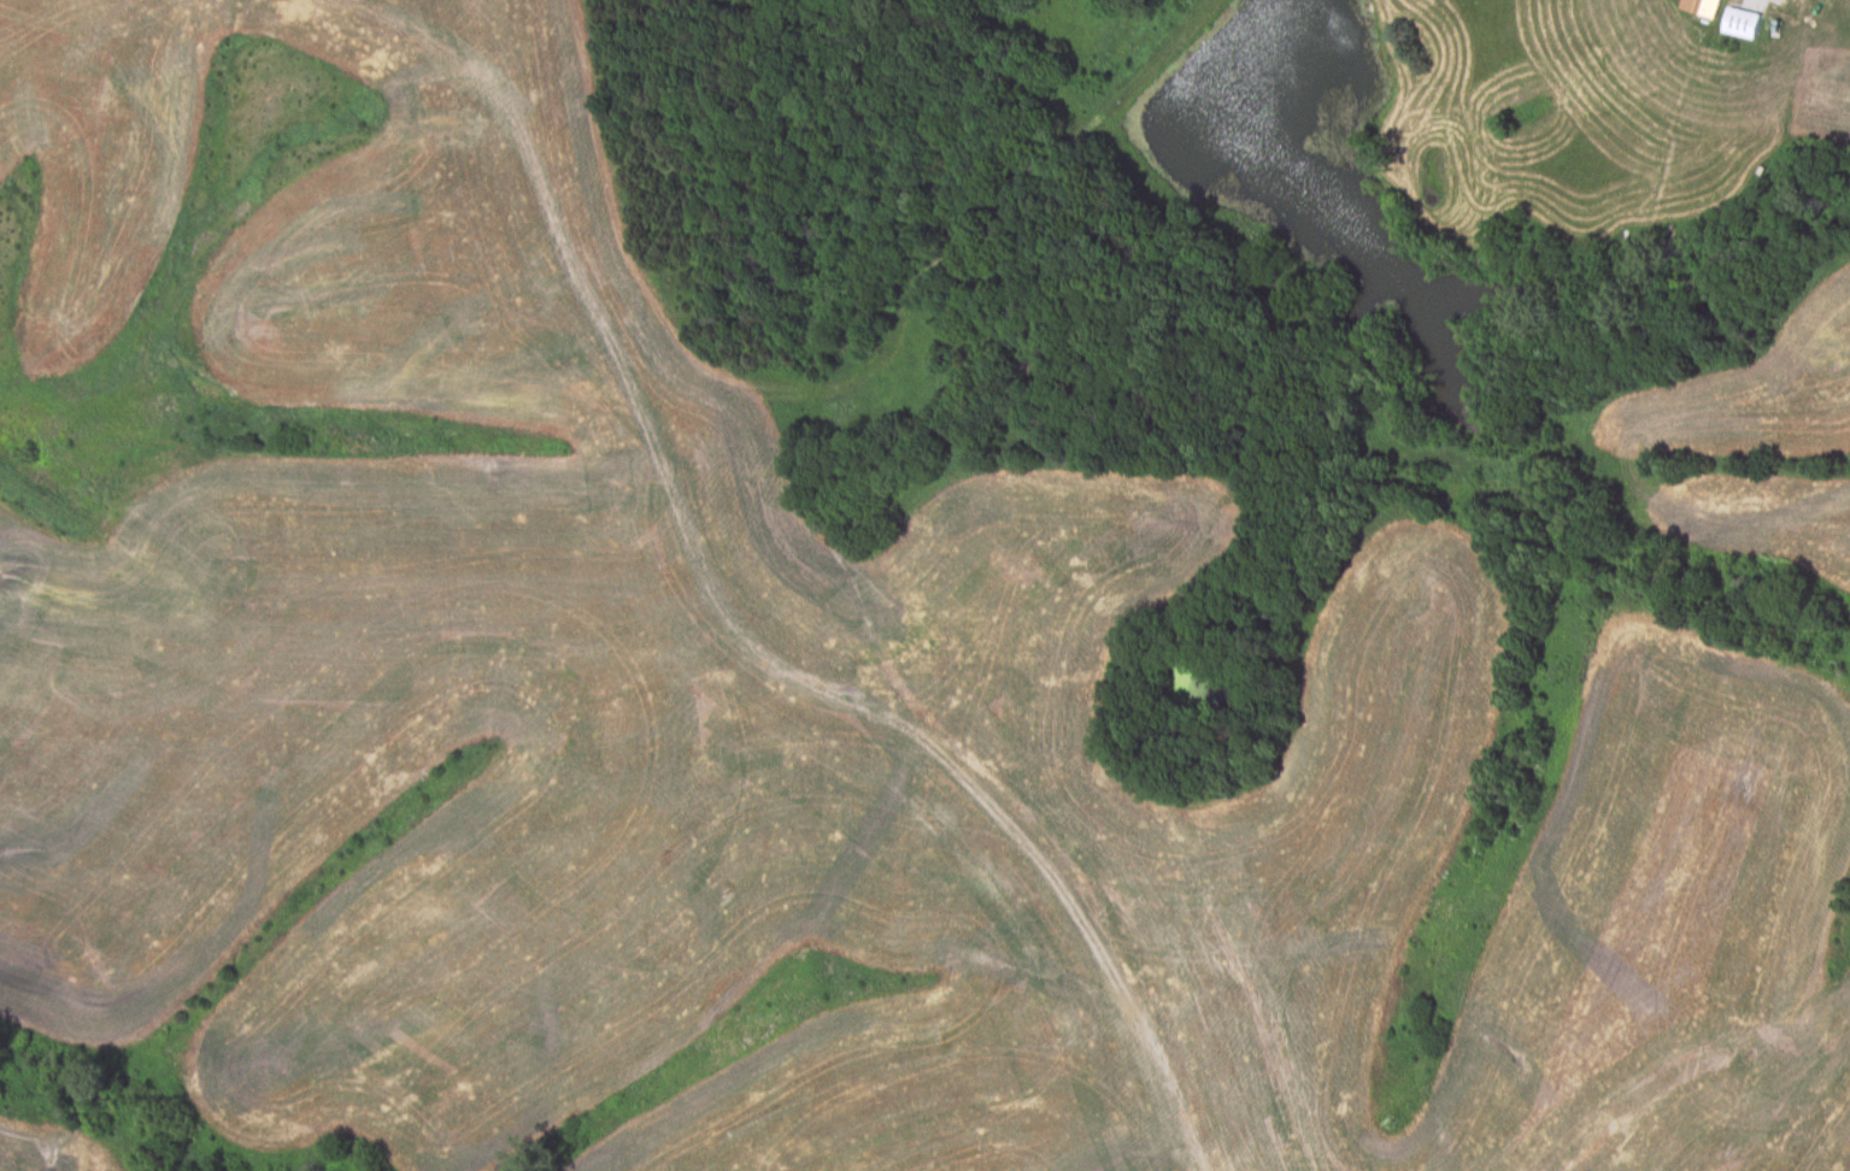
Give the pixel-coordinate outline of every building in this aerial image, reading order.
[(1678,9),(1711,19),(1716,0),(1680,0),(1678,9)] [(1720,32),(1752,40),(1759,15),(1727,7),(1720,32)]
